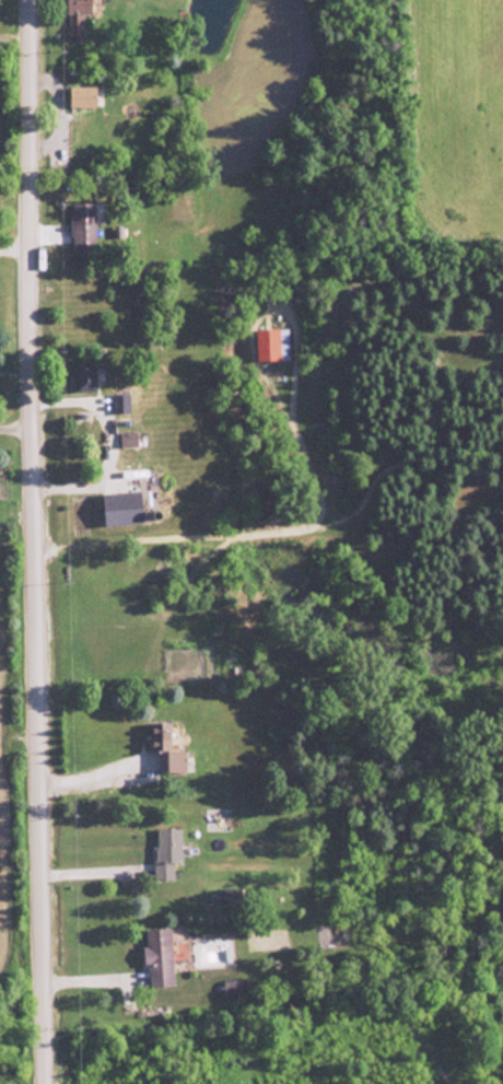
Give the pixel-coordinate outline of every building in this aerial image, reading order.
[(89,0),(65,0),(66,40),(82,39),(81,14),(89,14),(89,0)] [(94,107),(94,86),(67,87),(67,107),(94,107)] [(93,202),(70,202),(70,250),(94,249),(93,202)] [(255,360),(287,359),(287,328),(254,329),(255,360)] [(94,391),(94,367),(74,367),(74,391),(94,391)] [(128,413),(127,393),(111,394),(111,413),(128,413)] [(136,446),(135,431),(117,432),(118,447),(136,446)] [(102,525),(140,523),(139,492),(101,493),(102,525)] [(184,750),(169,750),(169,722),(147,723),(147,751),(156,751),(156,772),(184,772),(184,750)] [(180,828),(154,828),(153,879),(172,880),(172,862),(179,862),(180,828)] [(171,985),(169,928),(143,929),(144,946),(140,946),(141,965),(146,965),(147,986),(171,985)] [(245,979),(222,980),(222,994),(245,993),(245,979)]
